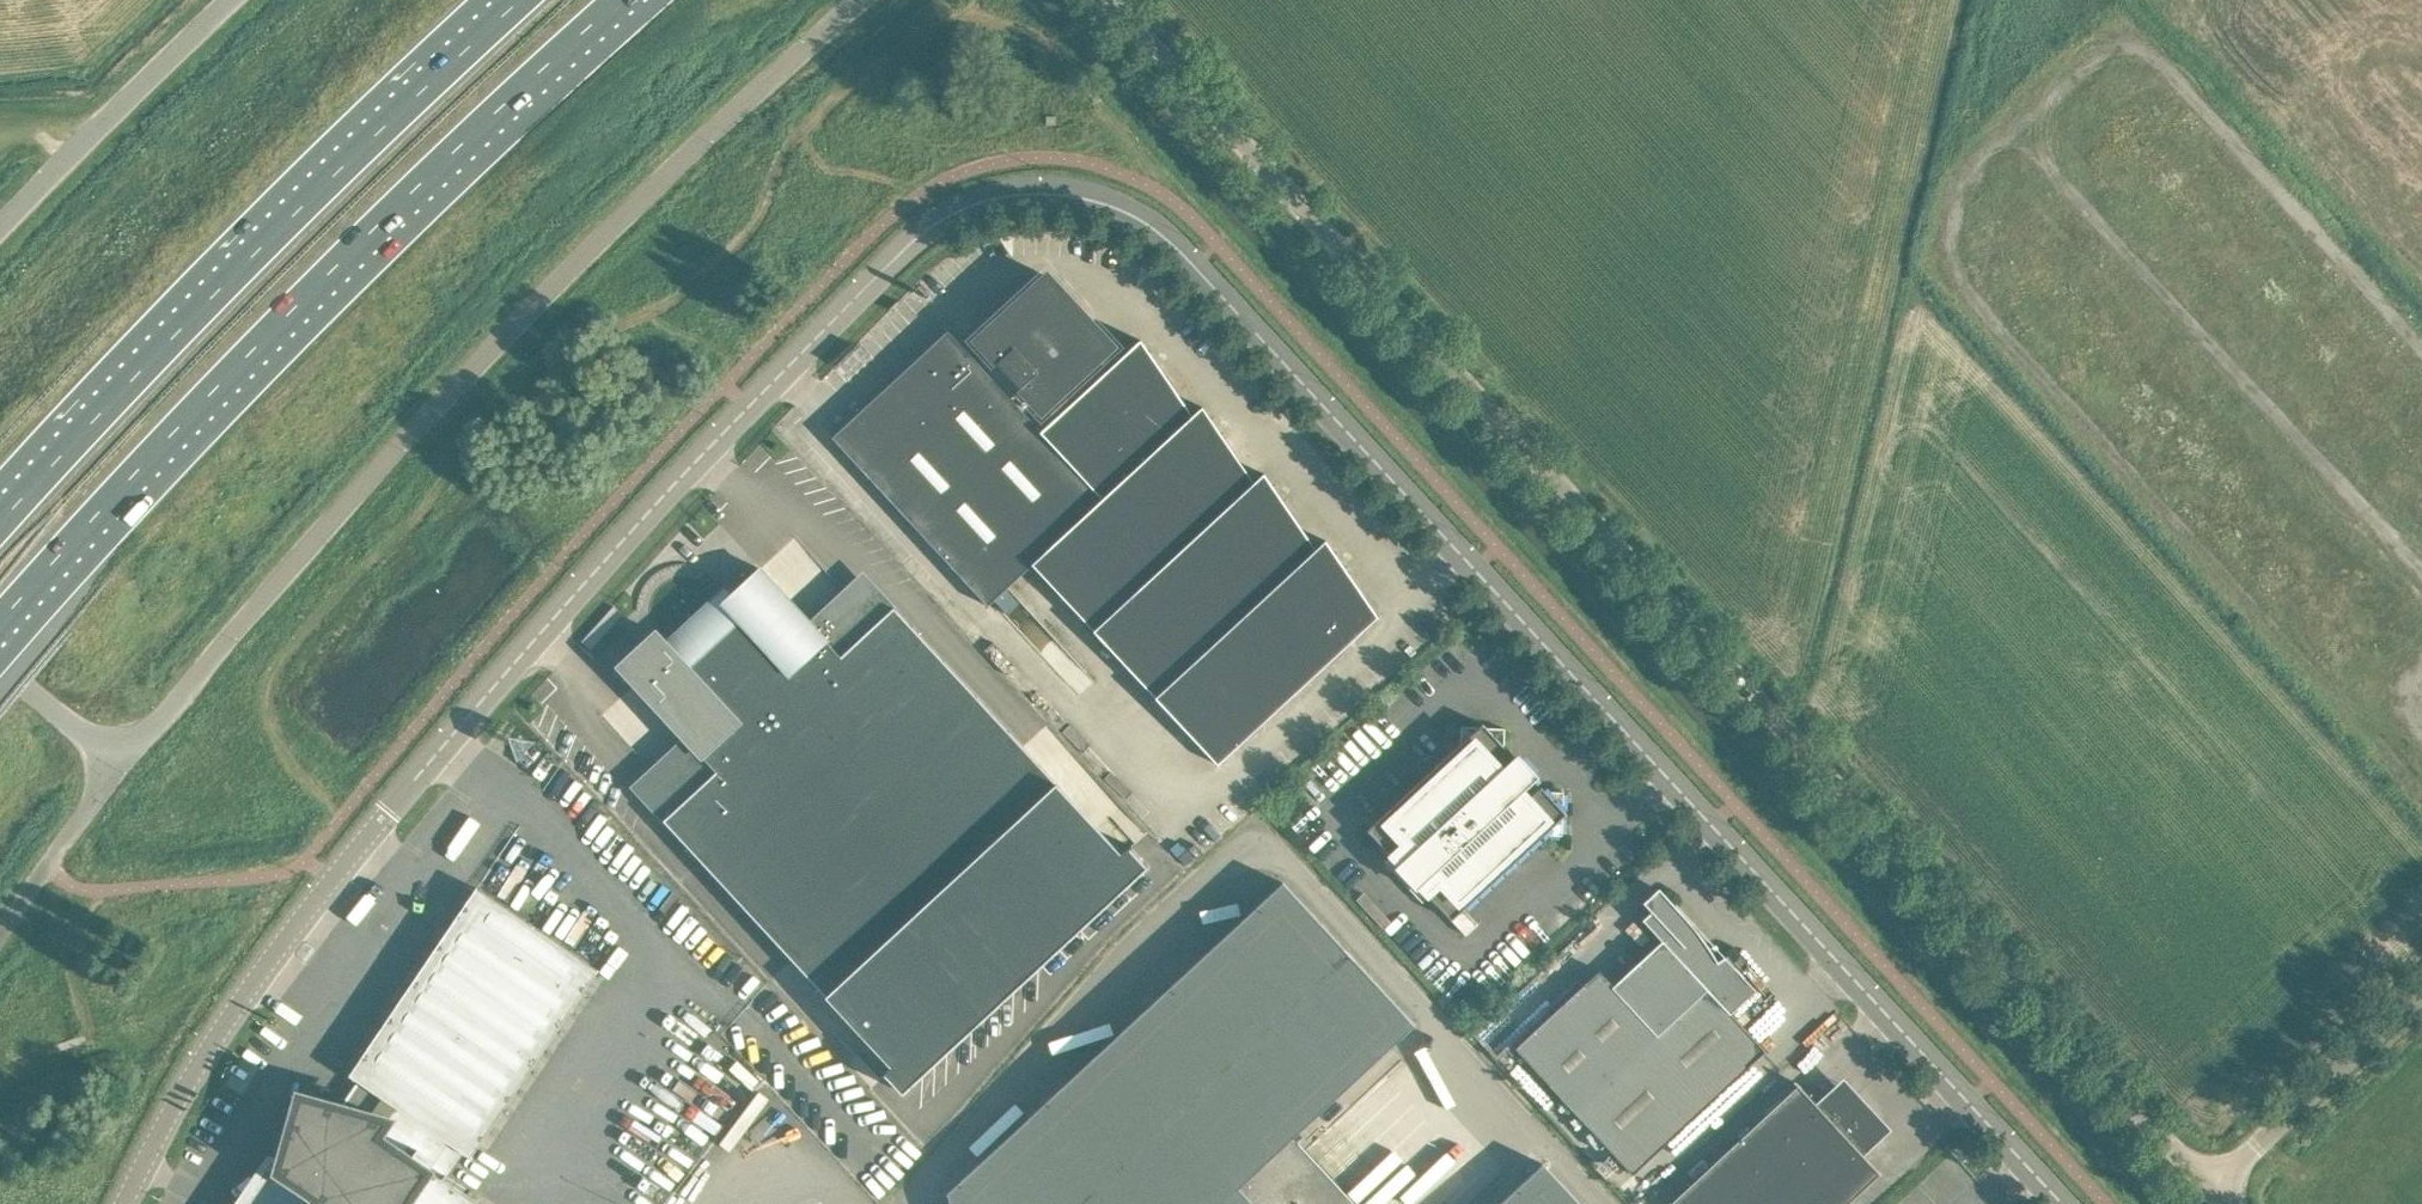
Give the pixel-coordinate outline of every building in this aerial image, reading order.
[(1110,368),(1100,357),(1113,345),(1048,275),(979,340),(991,353),(980,363),(949,330),(833,437),(989,605),(1034,564),(1219,764),(1379,616),(1327,539),(1317,549),(1265,473),(1255,482),(1203,406),(1193,415),(1142,339),(1110,368)] [(1059,784),(911,624),(895,606),(843,655),(761,568),(699,625),(1026,977),(1147,865),(1129,846),(1121,850),(1059,784)] [(903,1091),(1026,977),(699,625),(673,649),(657,631),(648,640),(620,666),(718,770),(665,820),(681,837),(829,997),(890,1064),(885,1071),(903,1091)] [(1504,767),(1497,760),(1508,750),(1505,746),(1505,728),(1487,727),(1483,723),(1480,727),(1461,726),(1461,744),(1369,829),(1392,855),(1386,860),(1385,859),(1384,860),(1423,902),(1424,901),(1423,899),(1429,894),(1453,919),(1545,834),(1563,835),(1563,817),(1567,813),(1564,809),(1564,791),(1546,791),(1543,786),(1531,796),(1525,790),(1540,776),(1519,753),(1504,767)] [(1293,1137),(1415,1024),(1284,883),(949,1192),(953,1203),(1356,1203),(1293,1137)] [(598,969),(477,887),(351,1074),(359,1080),(341,1105),(302,1095),(293,1128),(303,1136),(288,1157),(285,1157),(282,1166),(273,1164),(246,1203),(481,1203),(444,1179),(463,1151),(471,1156),(598,969)] [(1574,1110),(1733,964),(1727,958),(1729,956),(1728,954),(1719,960),(1710,947),(1700,932),(1688,918),(1665,893),(1649,908),(1652,911),(1643,919),(1663,940),(1614,985),(1600,969),(1516,1047),(1574,1110)] [(1732,1012),(1757,989),(1733,964),(1574,1110),(1633,1174),(1767,1050),(1732,1012)] [(709,1084),(732,1105),(749,1088),(725,1066),(709,1084)] [(1819,1106),(1799,1083),(1797,1084),(1798,1085),(1670,1203),(1847,1203),(1880,1174),(1881,1174),(1882,1173),(1861,1151),(1882,1131),(1872,1121),(1875,1118),(1853,1094),(1850,1097),(1841,1086),(1819,1106)] [(1499,1203),(1582,1203),(1543,1162),(1499,1203)]
